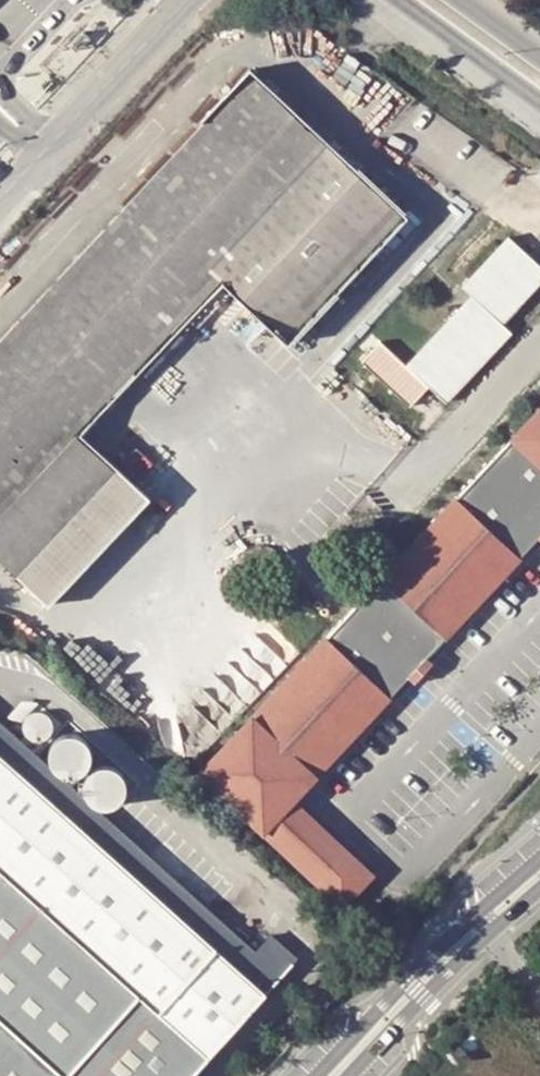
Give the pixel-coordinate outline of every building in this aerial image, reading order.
[(172,329),(162,318),(214,265),(223,274),(290,334),(403,212),(252,70),(126,205),(135,214),(0,360),(0,560),(47,605),(148,498),(78,430),(172,329)] [(135,214),(126,205),(0,339),(0,360),(135,214)] [(539,281),(539,263),(509,234),(463,284),(472,292),(478,297),(467,309),(461,304),(408,363),(382,339),(364,358),(412,404),(431,385),(448,401),(513,330),(503,321),(539,281)] [(214,265),(162,318),(172,329),(223,274),(214,265)] [(467,309),(478,297),(472,292),(461,304),(467,309)] [(198,764),(346,905),(376,873),(294,797),(410,673),(428,654),(539,535),(539,534),(539,406),(198,764)] [(435,660),(428,654),(410,673),(417,680),(435,660)] [(52,734),(53,729),(52,724),(50,719),(46,716),(42,714),(37,714),(32,715),(28,718),(25,722),(24,726),(24,731),(25,735),(28,739),(32,742),(37,743),(41,743),(46,741),(49,738),(52,734)] [(210,1054),(297,956),(271,932),(256,949),(207,904),(219,891),(202,876),(190,889),(0,720),(0,871),(210,1054)] [(92,764),(94,758),(93,751),(91,745),(87,740),(81,737),(75,736),(69,737),(63,739),(58,744),(56,750),(55,756),(56,762),(59,768),(64,772),(70,774),(77,775),(83,773),(88,769),(92,764)] [(124,793),(126,786),(126,780),(123,774),(119,769),(114,766),(107,765),(101,765),(95,768),(91,773),(88,778),(87,785),(88,791),(92,797),(97,801),(103,803),(109,803),(115,802),(120,798),(124,793)] [(0,871),(0,1017),(67,1075),(190,1075),(210,1054),(0,871)] [(353,974),(344,965),(330,979),(340,988),(353,974)] [(0,1017),(0,1075),(67,1075),(0,1017)]
